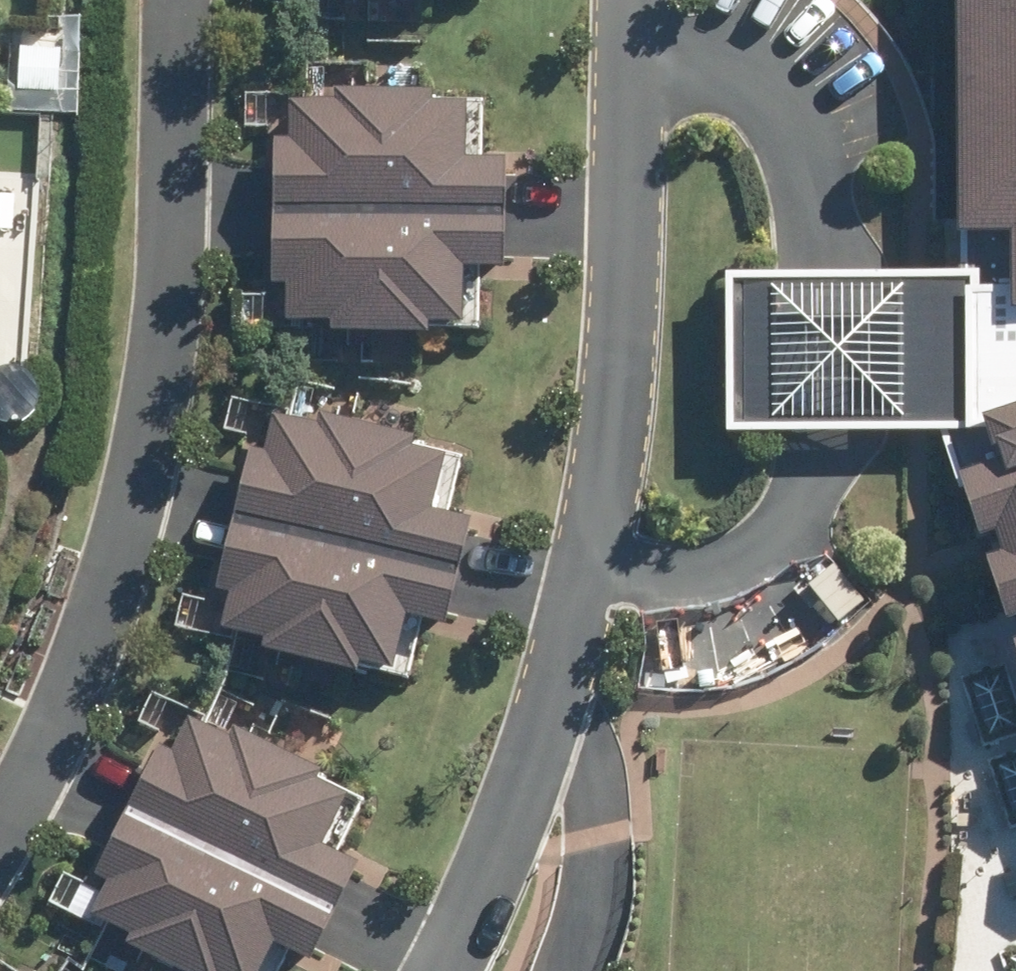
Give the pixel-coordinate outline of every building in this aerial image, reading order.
[(929,440),(1015,711),(1015,0),(928,0),(930,248),(942,248),(944,441),(929,440)] [(26,44),(26,84),(69,86),(71,45),(26,44)] [(260,214),(482,219),(483,219),(484,169),(448,169),(449,114),(415,112),(416,103),(320,100),(319,109),(276,109),(275,146),(261,146),(260,214)] [(482,219),(260,214),(258,288),(270,288),(269,328),(315,330),(315,339),(409,341),(409,334),(443,334),(444,278),(481,279),(482,219)] [(303,426),(301,434),(258,423),(248,460),(236,456),(220,523),(434,580),(445,531),(411,522),(425,467),(392,458),(394,449),(303,426)] [(370,681),(385,628),(417,636),(434,580),(220,523),(201,596),(215,599),(205,638),(245,649),(244,658),(336,682),(338,673),(370,681)] [(210,747),(172,726),(155,761),(142,757),(108,820),(110,820),(308,924),(333,877),(299,858),(326,809),(295,792),(300,783),(215,739),(210,747)] [(308,924),(110,820),(108,820),(75,881),(93,890),(74,923),(116,945),(110,954),(141,970),(244,970),(252,957),(279,970),(282,970),(308,924)]
